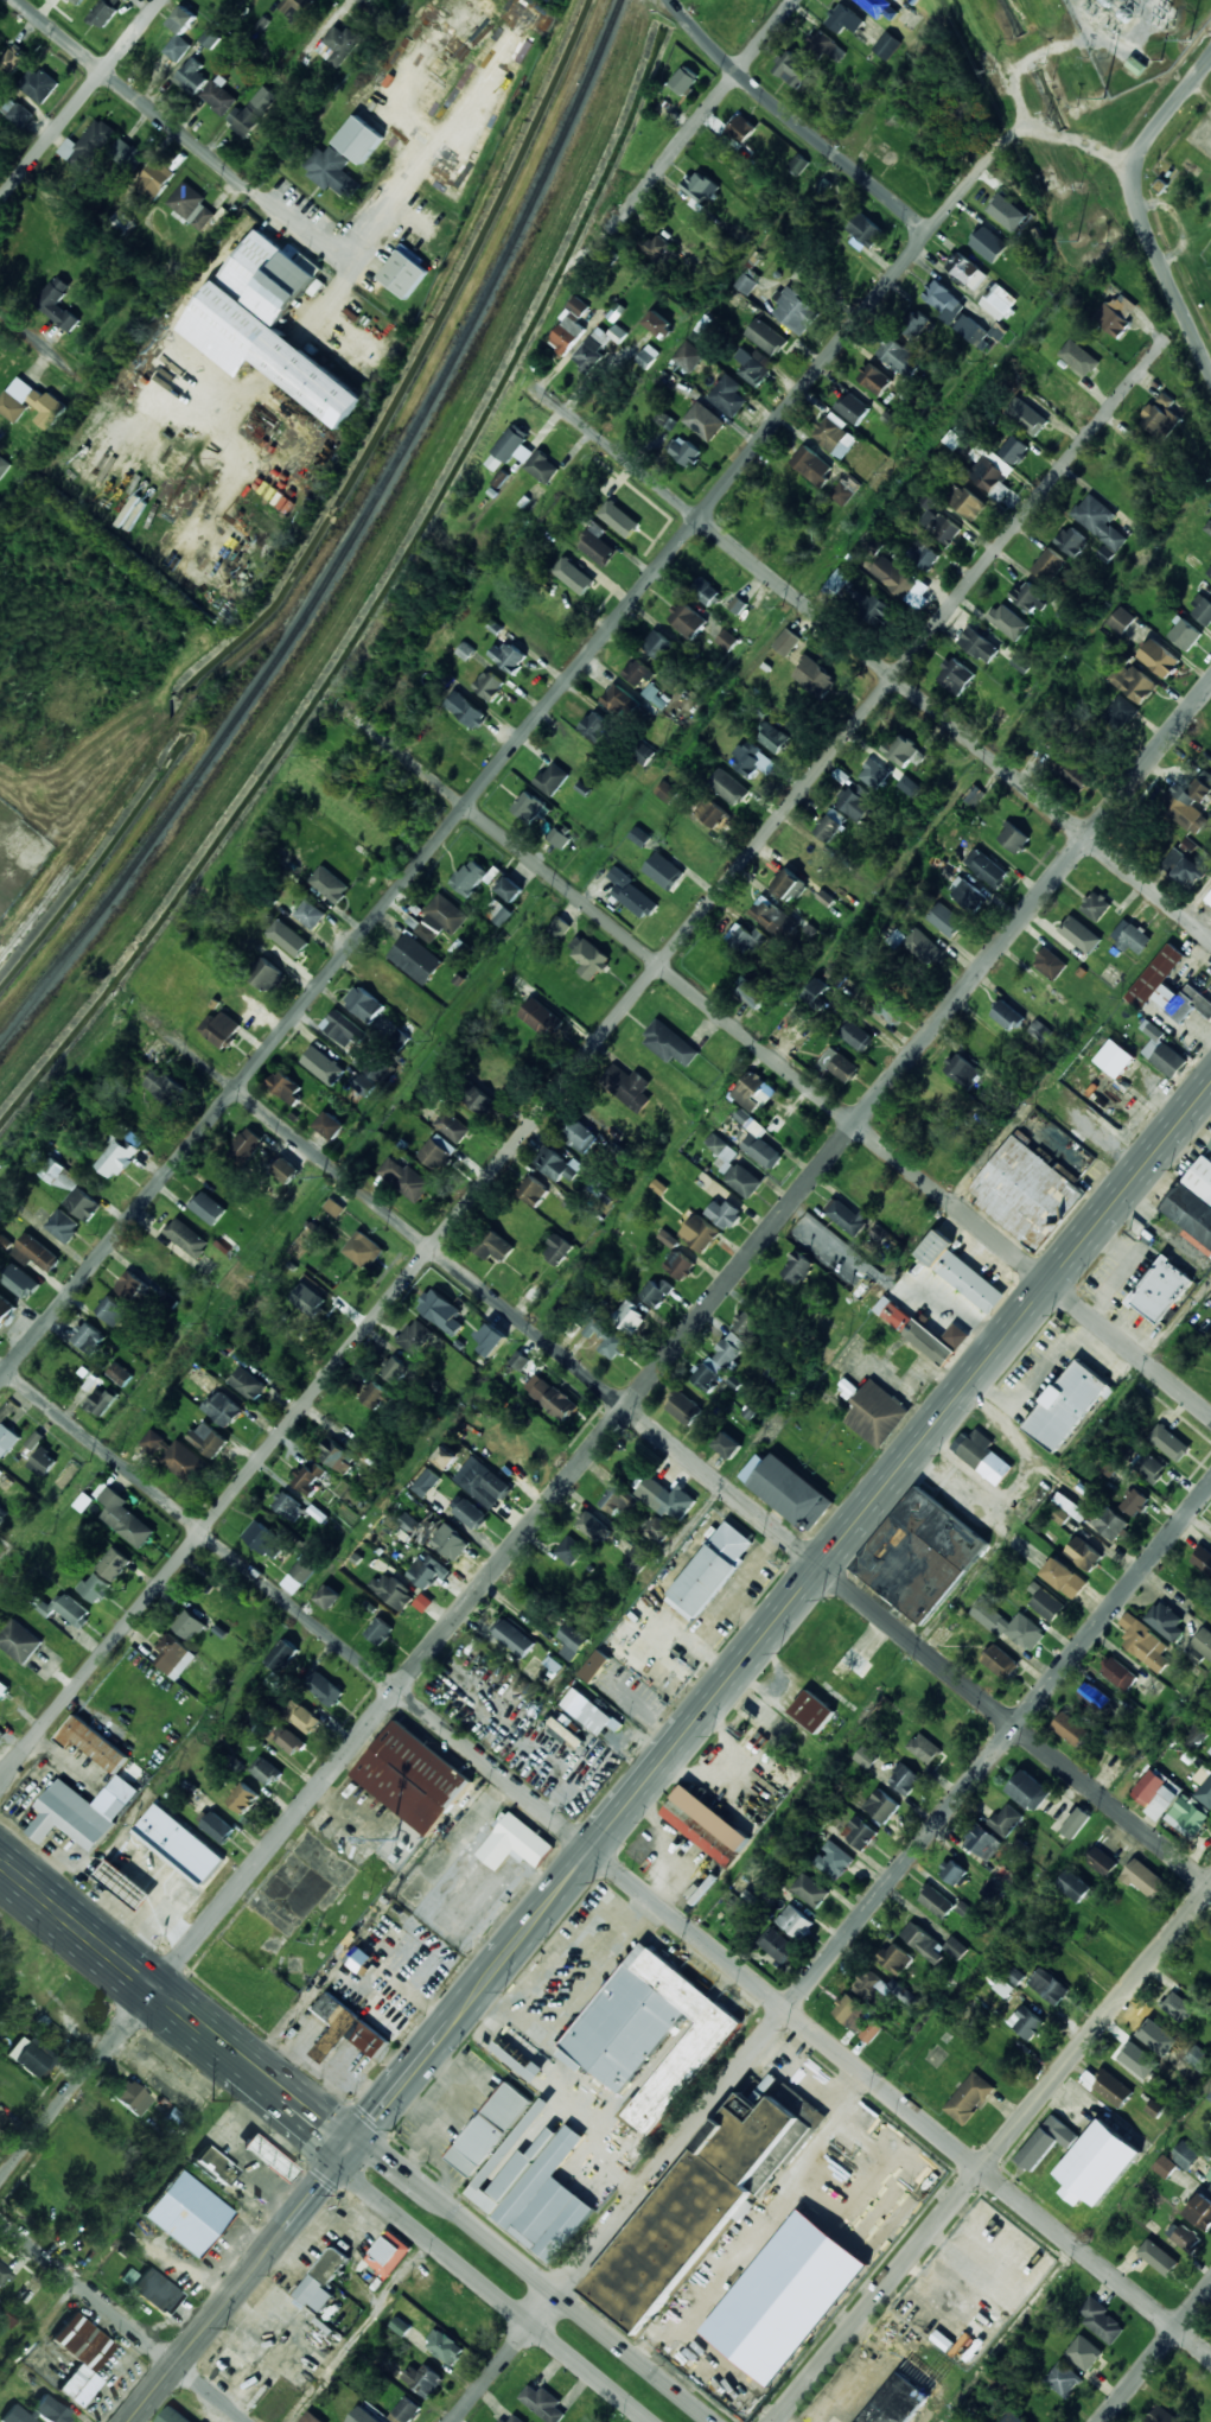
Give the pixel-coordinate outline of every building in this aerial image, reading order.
[(107,30),(118,8),(104,0),(101,0),(90,21),(107,30)] [(298,21),(312,0),(286,0),(280,9),(298,21)] [(902,9),(889,0),(855,0),(880,19),(884,14),(893,21),(902,9)] [(841,34),(847,26),(856,33),(865,21),(841,2),(825,23),(841,34)] [(197,16),(183,5),(169,24),(183,35),(197,16)] [(326,49),(328,47),(332,50),(326,57),(339,68),(362,42),(340,23),(321,45),(326,49)] [(200,40),(211,49),(220,38),(210,29),(200,40)] [(823,62),(828,56),(837,64),(847,51),(820,30),(806,48),(823,62)] [(887,61),(903,43),(888,31),(873,49),(887,61)] [(192,46),(179,34),(164,51),(177,63),(192,46)] [(15,42),(0,63),(0,69),(11,76),(28,51),(15,42)] [(815,69),(789,50),(773,71),(800,90),(815,69)] [(175,81),(195,96),(208,79),(199,72),(204,65),(193,57),(175,81)] [(19,88),(45,105),(60,81),(33,65),(19,88)] [(692,94),(698,72),(679,67),(673,88),(692,94)] [(224,116),(238,99),(223,87),(229,81),(220,73),(201,97),(224,116)] [(244,111),(238,106),(226,121),(246,137),(280,97),(265,85),(244,111)] [(33,115),(13,97),(1,111),(21,129),(33,115)] [(723,134),(739,148),(757,128),(741,114),(723,134)] [(335,143),(363,165),(385,137),(357,115),(335,143)] [(87,173),(116,131),(97,118),(79,144),(69,137),(58,153),(87,173)] [(145,156),(124,137),(111,152),(132,171),(145,156)] [(343,170),(351,159),(331,145),(326,153),(319,148),(303,171),(329,189),(331,187),(348,198),(359,182),(343,170)] [(811,163),(799,153),(788,166),(799,176),(811,163)] [(136,182),(152,199),(175,178),(159,160),(136,182)] [(702,207),(718,185),(696,169),(680,190),(702,207)] [(216,214),(202,203),(206,198),(185,181),(167,204),(202,232),(216,214)] [(986,216),(1008,234),(1022,217),(1000,199),(986,216)] [(856,234),(852,241),(870,253),(885,229),(859,213),(848,230),(856,234)] [(994,264),(1009,245),(985,226),(970,244),(994,264)] [(344,428),(367,396),(277,330),(323,268),(302,252),(297,259),(256,228),(179,332),(240,377),(252,360),(344,428)] [(663,265),(676,247),(656,232),(643,250),(663,265)] [(379,277),(407,299),(431,270),(403,248),(379,277)] [(989,275),(958,251),(946,267),(976,291),(989,275)] [(735,285),(749,296),(759,283),(745,273),(735,285)] [(80,322),(59,302),(72,287),(59,275),(35,301),(70,333),(80,322)] [(952,326),(967,301),(933,281),(923,299),(944,311),(939,319),(952,326)] [(1019,299),(996,282),(981,304),(1008,324),(1017,312),(1012,308),(1019,299)] [(803,336),(821,310),(785,285),(775,299),(782,304),(774,315),(803,336)] [(1116,337),(1140,308),(1118,291),(1095,320),(1116,337)] [(578,322),(591,307),(580,298),(546,339),(565,355),(587,329),(578,322)] [(626,307),(617,302),(607,318),(616,323),(626,307)] [(644,323),(665,340),(675,327),(654,310),(644,323)] [(918,340),(933,322),(923,314),(919,318),(913,313),(901,326),(918,340)] [(980,348),(990,333),(965,314),(954,328),(980,348)] [(788,341),(759,317),(745,334),(774,357),(788,341)] [(1009,331),(998,322),(989,333),(999,342),(1009,331)] [(605,355),(600,352),(613,338),(619,344),(629,334),(617,323),(608,333),(600,327),(572,358),(588,373),(605,355)] [(912,339),(904,348),(891,336),(876,353),(908,379),(929,354),(912,339)] [(1087,378),(1100,361),(1071,339),(1059,355),(1087,378)] [(691,373),(707,355),(688,340),(673,358),(691,373)] [(647,370),(661,353),(649,344),(635,360),(647,370)] [(735,357),(745,366),(739,373),(757,388),(776,364),(758,349),(753,356),(743,347),(735,357)] [(858,381),(881,395),(892,377),(868,363),(858,381)] [(738,392),(743,386),(728,373),(708,396),(733,419),(748,401),(738,392)] [(1077,388),(1054,375),(1044,393),(1067,406),(1077,388)] [(16,423),(30,403),(42,411),(35,421),(50,432),(69,406),(49,392),(46,396),(18,376),(0,401),(0,411),(16,423)] [(857,425),(871,408),(848,391),(835,408),(857,425)] [(1181,419),(1169,409),(1175,401),(1161,391),(1140,421),(1166,440),(1181,419)] [(1049,421),(1018,396),(1005,413),(1036,437),(1049,421)] [(727,423),(700,401),(684,420),(710,442),(727,423)] [(849,423),(829,411),(812,439),(845,459),(858,438),(844,430),(849,423)] [(535,452),(524,444),(531,434),(516,423),(487,463),(498,471),(505,462),(509,465),(516,455),(527,464),(535,452)] [(667,450),(691,468),(703,453),(679,434),(667,450)] [(1031,447),(1013,434),(999,453),(1017,466),(1031,447)] [(821,487),(835,468),(804,444),(790,463),(821,487)] [(1014,469),(991,448),(968,474),(991,495),(1014,469)] [(561,465),(537,451),(526,470),(550,484),(561,465)] [(0,455),(0,480),(13,465),(0,455)] [(863,485),(850,473),(830,494),(843,506),(863,485)] [(945,499),(974,521),(987,505),(957,482),(945,499)] [(1129,538),(1110,524),(1117,514),(1089,492),(1071,516),(1118,552),(1129,538)] [(599,514),(629,539),(641,524),(610,500),(599,514)] [(929,507),(919,523),(951,545),(962,529),(929,507)] [(601,539),(607,530),(594,521),(577,548),(606,565),(616,549),(601,539)] [(1090,541),(1069,524),(1055,542),(1075,558),(1090,541)] [(907,554),(927,571),(940,556),(920,539),(907,554)] [(1032,569),(1051,585),(1069,562),(1049,547),(1032,569)] [(905,599),(918,582),(884,555),(870,571),(905,599)] [(596,581),(565,556),(553,571),(584,596),(596,581)] [(835,600),(853,578),(839,567),(822,590),(835,600)] [(691,590),(709,606),(721,593),(703,577),(691,590)] [(1047,598),(1024,581),(1012,599),(1035,615),(1047,598)] [(748,602),(731,592),(723,604),(740,614),(748,602)] [(858,615),(882,630),(896,608),(872,593),(858,615)] [(1209,627),(1210,624),(1210,601),(1202,595),(1189,612),(1209,627)] [(667,618),(692,640),(708,621),(683,600),(667,618)] [(1030,625),(1002,602),(989,619),(1017,642),(1030,625)] [(1108,624),(1123,636),(1137,617),(1122,606),(1108,624)] [(1203,634),(1181,617),(1167,635),(1188,652),(1203,634)] [(787,657),(801,638),(787,627),(773,647),(787,657)] [(990,663),(1001,647),(968,627),(958,644),(990,663)] [(663,662),(676,644),(656,629),(643,647),(663,662)] [(738,637),(724,629),(717,643),(731,651),(738,637)] [(1138,656),(1166,679),(1181,662),(1153,638),(1138,656)] [(489,656),(515,674),(526,658),(500,640),(489,656)] [(457,652),(467,661),(476,651),(465,642),(457,652)] [(823,698),(837,679),(807,656),(793,676),(823,698)] [(640,688),(654,672),(637,657),(623,674),(640,688)] [(975,675),(952,657),(936,679),(959,697),(975,675)] [(1140,706),(1159,686),(1132,662),(1114,681),(1140,706)] [(507,684),(488,669),(474,688),(492,702),(507,684)] [(661,690),(651,682),(642,693),(663,710),(668,704),(657,695),(661,690)] [(619,716),(634,698),(616,683),(601,700),(619,716)] [(445,703),(478,732),(490,718),(458,689),(445,703)] [(1140,710),(1121,694),(1102,715),(1121,732),(1140,710)] [(579,728),(598,744),(613,727),(595,710),(579,728)] [(791,737),(768,722),(756,739),(779,754),(791,737)] [(882,750),(904,769),(912,760),(918,765),(927,755),(897,731),(882,750)] [(778,764),(747,740),(730,763),(750,779),(759,767),(770,775),(778,764)] [(656,752),(643,743),(633,757),(645,766),(656,752)] [(876,790),(891,772),(872,758),(858,776),(876,790)] [(536,785),(554,797),(570,773),(552,761),(536,785)] [(1094,774),(1074,761),(1062,778),(1082,791),(1094,774)] [(749,792),(722,767),(708,783),(735,808),(749,792)] [(1205,770),(1189,792),(1204,803),(1210,793),(1210,774),(1205,770)] [(897,785),(914,798),(922,788),(906,775),(897,785)] [(680,793),(666,780),(656,792),(670,805),(680,793)] [(1197,835),(1209,819),(1192,806),(1198,798),(1178,783),(1159,807),(1197,835)] [(964,799),(975,807),(986,792),(974,784),(964,799)] [(835,804),(861,823),(874,806),(848,787),(835,804)] [(553,809),(526,790),(512,810),(533,825),(539,816),(545,820),(553,809)] [(727,812),(708,797),(695,813),(715,829),(727,812)] [(848,819),(833,807),(814,832),(828,844),(848,819)] [(998,837),(1021,854),(1032,838),(1010,822),(998,837)] [(653,837),(638,826),(630,837),(645,848),(653,837)] [(547,840),(564,849),(571,837),(553,828),(547,840)] [(1190,892),(1206,874),(1177,847),(1160,864),(1190,892)] [(1000,886),(1009,868),(973,851),(964,868),(1000,886)] [(644,871),(671,891),(685,872),(658,852),(644,871)] [(489,884),(495,878),(473,858),(450,883),(467,898),(484,879),(489,884)] [(338,904),(351,887),(322,865),(309,882),(338,904)] [(660,902),(615,867),(608,876),(619,884),(612,893),(646,920),(660,902)] [(809,882),(783,868),(772,888),(798,902),(809,882)] [(524,889),(507,876),(496,890),(513,903),(524,889)] [(949,895),(974,912),(986,895),(962,877),(949,895)] [(1113,904),(1095,890),(1080,909),(1098,923),(1113,904)] [(453,936),(469,917),(442,893),(418,921),(412,915),(406,922),(432,944),(445,930),(453,936)] [(749,911),(782,941),(797,924),(765,895),(749,911)] [(295,914),(313,931),(327,915),(309,899),(295,914)] [(513,914),(497,900),(485,913),(501,927),(513,914)] [(951,937),(964,921),(940,902),(927,918),(951,937)] [(1102,939),(1071,914),(1059,930),(1090,955),(1102,939)] [(559,942),(572,926),(559,915),(546,932),(559,942)] [(1128,951),(1130,947),(1141,955),(1153,937),(1124,918),(1110,938),(1128,951)] [(301,956),(311,940),(278,920),(268,936),(301,956)] [(755,958),(770,937),(757,928),(753,933),(738,922),(727,937),(755,958)] [(934,942),(917,927),(907,937),(898,929),(888,941),(895,947),(903,938),(936,968),(952,949),(939,937),(934,942)] [(388,957),(425,985),(444,961),(407,932),(388,957)] [(568,949),(586,962),(579,971),(594,982),(612,958),(579,934),(568,949)] [(1180,996),(1164,983),(1186,955),(1170,942),(1126,998),(1142,1011),(1152,999),(1183,1023),(1196,1007),(1210,1019),(1210,1001),(1189,984),(1180,996)] [(1054,981),(1068,966),(1047,947),(1033,962),(1054,981)] [(271,995),(287,976),(263,957),(248,975),(271,995)] [(840,987),(848,976),(834,965),(826,976),(840,987)] [(736,992),(759,1010),(771,995),(748,977),(736,992)] [(823,996),(831,986),(819,977),(803,997),(823,1012),(831,1003),(823,996)] [(386,1007),(358,984),(344,1001),(371,1024),(386,1007)] [(909,1011),(887,993),(874,1010),(897,1027),(909,1011)] [(520,1015),(552,1041),(567,1022),(535,997),(520,1015)] [(1025,1016),(1002,1000),(991,1017),(1014,1032),(1025,1016)] [(347,1047),(353,1040),(359,1044),(368,1033),(335,1008),(321,1028),(347,1047)] [(199,1030),(225,1049),(243,1025),(224,1011),(218,1019),(211,1015),(199,1030)] [(688,1067),(700,1052),(659,1019),(642,1040),(669,1063),(675,1056),(688,1067)] [(1166,1033),(1146,1020),(1140,1029),(1153,1037),(1141,1056),(1176,1078),(1189,1059),(1161,1041),(1166,1033)] [(840,1037),(864,1052),(874,1035),(850,1021),(840,1037)] [(1136,1057),(1113,1038),(1095,1060),(1118,1080),(1136,1057)] [(302,1062),(333,1087),(346,1070),(315,1045),(302,1062)] [(850,1083),(861,1068),(832,1047),(820,1063),(850,1083)] [(378,1083),(389,1071),(365,1049),(354,1061),(378,1083)] [(969,1089),(981,1071),(956,1053),(943,1070),(969,1089)] [(652,1098),(644,1092),(652,1082),(636,1070),(632,1075),(615,1062),(600,1082),(640,1113),(652,1098)] [(145,1088),(174,1106),(186,1086),(156,1068),(145,1088)] [(305,1089),(280,1070),(268,1085),(292,1105),(305,1089)] [(776,1090),(753,1070),(732,1095),(755,1115),(776,1090)] [(377,1084),(364,1074),(354,1088),(367,1098),(377,1084)] [(493,1102),(474,1082),(461,1095),(481,1114),(493,1102)] [(434,1127),(461,1143),(471,1127),(445,1110),(434,1127)] [(769,1128),(740,1110),(734,1119),(752,1130),(741,1149),(774,1169),(784,1154),(762,1140),(769,1128)] [(335,1141),(347,1126),(329,1111),(316,1126),(335,1141)] [(585,1154),(599,1135),(570,1114),(556,1132),(585,1154)] [(266,1142),(250,1128),(226,1154),(242,1168),(266,1142)] [(1040,1252),(1086,1192),(1073,1182),(1077,1176),(1054,1158),(1051,1163),(1029,1146),(1034,1140),(1018,1128),(971,1190),(981,1198),(977,1204),(1040,1252)] [(739,1153),(713,1132),(705,1143),(727,1161),(719,1173),(751,1198),(763,1183),(734,1159),(739,1153)] [(114,1172),(109,1180),(95,1168),(106,1153),(101,1150),(111,1136),(132,1151),(134,1149),(136,1151),(117,1176),(114,1172)] [(433,1137),(419,1155),(439,1171),(457,1148),(442,1136),(438,1141),(433,1137)] [(564,1175),(571,1181),(585,1167),(575,1158),(569,1164),(547,1144),(533,1160),(557,1183),(564,1175)] [(1205,1155),(1183,1181),(1210,1204),(1210,1160),(1205,1155)] [(41,1170),(69,1196),(82,1182),(54,1156),(41,1170)] [(288,1185),(301,1171),(285,1157),(273,1171),(288,1185)] [(379,1172),(418,1204),(434,1184),(409,1164),(406,1168),(392,1157),(379,1172)] [(536,1207),(550,1191),(531,1174),(517,1191),(536,1207)] [(1182,1182),(1161,1209),(1187,1229),(1183,1234),(1210,1255),(1210,1205),(1182,1182)] [(87,1223),(63,1204),(76,1187),(101,1206),(87,1223)] [(204,1193),(225,1209),(211,1227),(190,1210),(204,1193)] [(323,1208),(338,1219),(346,1208),(332,1197),(323,1208)] [(706,1214),(732,1231),(743,1213),(717,1197),(706,1214)] [(823,1214),(858,1235),(868,1218),(833,1197),(823,1214)] [(68,1246),(45,1228),(59,1210),(78,1225),(72,1232),(76,1234),(68,1246)] [(681,1238),(706,1253),(721,1230),(695,1214),(681,1238)] [(178,1220),(208,1244),(193,1261),(162,1238),(178,1220)] [(872,1234),(882,1242),(889,1232),(879,1224),(872,1234)] [(493,1254),(504,1263),(516,1248),(488,1225),(471,1246),(488,1260),(493,1254)] [(369,1271),(385,1250),(361,1229),(344,1251),(369,1271)] [(918,1256),(993,1315),(1008,1295),(950,1248),(955,1242),(938,1229),(918,1256)] [(50,1272),(60,1259),(28,1233),(11,1254),(27,1267),(33,1259),(50,1272)] [(574,1246),(557,1233),(542,1254),(559,1267),(574,1246)] [(222,1234),(235,1245),(229,1253),(215,1242),(222,1234)] [(696,1263),(676,1250),(663,1267),(684,1280),(696,1263)] [(780,1271),(797,1285),(815,1265),(799,1251),(780,1271)] [(1132,1302),(1161,1326),(1196,1282),(1166,1258),(1132,1302)] [(0,1279),(26,1301),(40,1284),(13,1263),(0,1279)] [(146,1285),(130,1271),(115,1288),(132,1302),(146,1285)] [(673,1289),(657,1274),(640,1293),(656,1308),(673,1289)] [(523,1296),(535,1304),(546,1291),(534,1282),(523,1296)] [(338,1303),(316,1285),(299,1307),(321,1324),(338,1303)] [(453,1337),(464,1326),(455,1317),(460,1311),(434,1288),(418,1304),(453,1337)] [(18,1307),(0,1293),(0,1331),(18,1307)] [(115,1327),(129,1312),(110,1295),(96,1310),(115,1327)] [(874,1312),(905,1330),(914,1316),(883,1297),(874,1312)] [(612,1318),(632,1336),(649,1318),(629,1299),(612,1318)] [(753,1341),(766,1327),(747,1308),(733,1322),(753,1341)] [(397,1340),(416,1356),(435,1334),(415,1318),(397,1340)] [(904,1333),(942,1368),(956,1354),(917,1318),(904,1333)] [(72,1335),(88,1355),(106,1341),(90,1322),(72,1335)] [(509,1336),(492,1323),(476,1343),(492,1356),(509,1336)] [(971,1335),(956,1323),(945,1336),(960,1349),(971,1335)] [(598,1352),(619,1359),(626,1336),(604,1329),(598,1352)] [(729,1368),(748,1345),(732,1331),(713,1355),(729,1368)] [(509,1362),(521,1372),(530,1360),(518,1350),(509,1362)] [(412,1368),(393,1355),(381,1372),(400,1386),(412,1368)] [(691,1374),(705,1391),(721,1378),(708,1361),(691,1374)] [(1056,1456),(1022,1430),(1076,1361),(1109,1387),(1056,1456)] [(132,1377),(116,1363),(109,1373),(125,1386),(132,1377)] [(268,1386),(243,1366),(230,1382),(255,1403),(268,1386)] [(912,1407),(872,1380),(843,1422),(884,1449),(912,1407)] [(361,1398),(376,1410),(389,1392),(372,1381),(361,1398)] [(103,1418),(119,1396),(103,1385),(88,1407),(103,1418)] [(579,1406),(556,1386),(541,1403),(563,1423),(579,1406)] [(203,1409),(229,1429),(244,1410),(219,1390),(203,1409)] [(665,1407),(689,1426),(703,1407),(680,1390),(665,1407)] [(187,1438),(215,1460),(229,1442),(202,1420),(187,1438)] [(9,1451),(21,1437),(5,1424),(0,1429),(0,1443),(9,1451)] [(1161,1437),(1185,1462),(1198,1448),(1174,1424),(1161,1437)] [(957,1451),(998,1485),(1012,1466),(990,1448),(995,1442),(977,1428),(957,1451)] [(173,1445),(152,1430),(141,1444),(160,1458),(159,1461),(193,1487),(210,1464),(178,1439),(173,1445)] [(44,1436),(36,1431),(28,1445),(37,1449),(44,1436)] [(714,1447),(733,1458),(742,1444),(724,1431),(714,1447)] [(318,1451),(340,1471),(353,1457),(331,1437),(318,1451)] [(59,1460),(43,1447),(27,1466),(44,1479),(59,1460)] [(1154,1485),(1168,1468),(1148,1451),(1135,1469),(1154,1485)] [(811,1532),(835,1500),(775,1452),(750,1485),(811,1532)] [(329,1475),(313,1461),(293,1481),(308,1495),(329,1475)] [(512,1488),(482,1461),(461,1483),(492,1511),(512,1488)] [(425,1499),(441,1478),(429,1467),(412,1488),(425,1499)] [(674,1493),(652,1477),(642,1492),(681,1521),(697,1500),(680,1486),(674,1493)] [(616,1517),(622,1508),(630,1515),(640,1500),(614,1481),(598,1502),(616,1517)] [(128,1501),(107,1485),(97,1498),(109,1508),(102,1518),(141,1549),(155,1531),(125,1506),(128,1501)] [(854,1570),(926,1625),(989,1541),(917,1486),(854,1570)] [(1135,1518),(1151,1500),(1135,1486),(1120,1505),(1135,1518)] [(294,1521),(305,1507),(282,1490),(272,1505),(294,1521)] [(1054,1500),(1082,1522),(1088,1513),(1061,1491),(1054,1500)] [(478,1532),(490,1518),(466,1499),(454,1512),(478,1532)] [(1115,1541),(1129,1524),(1107,1505),(1092,1523),(1115,1541)] [(324,1523),(329,1517),(313,1506),(310,1512),(324,1523)] [(575,1524),(600,1545),(612,1531),(587,1509),(575,1524)] [(422,1525),(407,1512),(397,1523),(412,1536),(422,1525)] [(419,1527),(426,1536),(442,1523),(435,1514),(419,1527)] [(664,1541),(674,1530),(662,1518),(651,1530),(664,1541)] [(286,1547),(259,1519),(243,1533),(272,1562),(286,1547)] [(454,1563),(471,1545),(448,1524),(432,1541),(454,1563)] [(586,1550),(569,1534),(554,1550),(572,1566),(586,1550)] [(1103,1556),(1078,1536),(1065,1552),(1089,1572),(1103,1556)] [(670,1594),(700,1617),(739,1566),(710,1543),(670,1594)] [(1203,1545),(1191,1560),(1210,1577),(1210,1552),(1203,1545)] [(132,1560),(115,1546),(96,1568),(113,1582),(132,1560)] [(291,1574),(305,1585),(324,1560),(308,1550),(291,1574)] [(442,1568),(427,1553),(408,1576),(423,1589),(442,1568)] [(1043,1575),(1075,1600),(1088,1582),(1056,1557),(1043,1575)] [(531,1583),(562,1604),(576,1587),(546,1564),(531,1583)] [(371,1585),(401,1613),(415,1597),(385,1570),(371,1585)] [(97,1604),(111,1585),(94,1571),(79,1590),(97,1604)] [(317,1600),(331,1610),(343,1596),(329,1584),(317,1600)] [(1031,1606),(1056,1623),(1067,1607),(1043,1589),(1031,1606)] [(425,1613),(434,1602),(423,1593),(414,1604),(425,1613)] [(90,1612),(66,1594),(55,1609),(79,1627),(90,1612)] [(1012,1622),(982,1598),(970,1613),(1000,1638),(1006,1632),(1031,1652),(1046,1634),(1021,1612),(1012,1622)] [(1175,1644),(1185,1633),(1180,1628),(1185,1621),(1160,1600),(1145,1619),(1175,1644)] [(204,1625),(189,1610),(174,1627),(190,1640),(204,1625)] [(1120,1622),(1129,1632),(1122,1640),(1159,1673),(1169,1661),(1161,1655),(1169,1646),(1129,1612),(1120,1622)] [(380,1646),(394,1630),(380,1617),(365,1634),(380,1646)] [(24,1666),(44,1642),(14,1619),(0,1635),(0,1647),(24,1666)] [(495,1634),(522,1660),(536,1646),(509,1620),(495,1634)] [(589,1640),(569,1622),(557,1636),(567,1645),(560,1653),(571,1663),(589,1640)] [(1199,1629),(1190,1657),(1210,1664),(1210,1633),(1199,1629)] [(155,1646),(164,1654),(157,1661),(168,1674),(191,1654),(171,1632),(155,1646)] [(301,1649),(285,1638),(267,1663),(283,1674),(301,1649)] [(982,1661),(1008,1683),(1022,1665),(995,1644),(982,1661)] [(874,1664),(849,1646),(831,1672),(844,1680),(852,1670),(863,1679),(874,1664)] [(592,1683),(611,1658),(598,1648),(579,1674),(592,1683)] [(60,1659),(47,1649),(43,1658),(44,1659),(40,1665),(50,1673),(60,1659)] [(1139,1678),(1115,1655),(1102,1670),(1126,1692),(1139,1678)] [(306,1686),(332,1709),(345,1693),(319,1671),(306,1686)] [(1114,1703),(1089,1680),(1077,1695),(1102,1716),(1114,1703)] [(600,1736),(614,1717),(573,1687),(559,1706),(600,1736)] [(818,1734),(837,1712),(809,1689),(791,1711),(818,1734)] [(325,1717),(305,1702),(292,1719),(312,1734),(325,1717)] [(1090,1734),(1065,1711),(1052,1727),(1077,1748),(1090,1734)] [(75,1742),(116,1774),(129,1756),(76,1715),(58,1738),(70,1748),(75,1742)] [(547,1729),(566,1743),(570,1737),(569,1736),(573,1731),(556,1718),(547,1729)] [(352,1776),(431,1837),(474,1781),(396,1719),(352,1776)] [(1207,1735),(1196,1724),(1183,1737),(1196,1749),(1207,1735)] [(294,1757),(306,1744),(288,1729),(276,1742),(294,1757)] [(932,1769),(945,1754),(920,1733),(907,1747),(932,1769)] [(880,1755),(862,1745),(854,1761),(872,1770),(880,1755)] [(250,1769),(270,1788),(283,1774),(263,1756),(250,1769)] [(888,1781),(907,1797),(923,1779),(903,1763),(888,1781)] [(1132,1792),(1147,1806),(1169,1781),(1154,1768),(1132,1792)] [(1032,1810),(1049,1788),(1025,1769),(1008,1791),(1032,1810)] [(1210,1809),(1210,1776),(1194,1795),(1210,1809)] [(116,1822),(60,1779),(38,1807),(44,1812),(28,1832),(45,1844),(59,1825),(94,1852),(116,1822)] [(242,1814),(260,1798),(243,1781),(227,1799),(242,1814)] [(752,1836),(683,1785),(661,1816),(729,1868),(752,1836)] [(865,1807),(886,1825),(900,1806),(879,1788),(865,1807)] [(1196,1835),(1210,1817),(1184,1795),(1169,1813),(1196,1835)] [(225,1859),(157,1803),(136,1829),(205,1885),(225,1859)] [(1024,1818),(1008,1803),(989,1824),(1006,1838),(1024,1818)] [(1092,1816),(1080,1806),(1060,1831),(1073,1840),(1092,1816)] [(511,1810),(476,1854),(497,1871),(511,1854),(522,1862),(524,1858),(537,1868),(555,1845),(511,1810)] [(237,1831),(213,1811),(200,1825),(224,1845),(237,1831)] [(863,1852),(879,1833),(858,1816),(842,1835),(863,1852)] [(989,1862),(1003,1844),(979,1824),(964,1842),(989,1862)] [(812,1862),(835,1882),(854,1861),(831,1841),(812,1862)] [(1108,1876),(1118,1863),(1097,1846),(1086,1860),(1108,1876)] [(956,1887),(968,1873),(950,1858),(939,1873),(956,1887)] [(1168,1884),(1137,1858),(1122,1875),(1153,1902),(1168,1884)] [(98,1876),(135,1905),(147,1890),(109,1862),(98,1876)] [(184,1915),(206,1888),(179,1864),(157,1892),(184,1915)] [(1058,1884),(1082,1903),(1094,1888),(1070,1869),(1058,1884)] [(817,1909),(830,1893),(804,1873),(791,1889),(817,1909)] [(956,1908),(930,1884),(918,1897),(943,1921),(956,1908)] [(974,1909),(962,1902),(957,1909),(969,1917),(974,1909)] [(815,1926),(796,1908),(782,1924),(801,1941),(815,1926)] [(900,1937),(936,1965),(947,1952),(958,1962),(968,1950),(954,1938),(945,1949),(912,1922),(900,1937)] [(798,1950),(776,1930),(761,1945),(784,1965),(798,1950)] [(626,2117),(655,2138),(744,2021),(640,1943),(557,2052),(585,2072),(587,2068),(624,2096),(687,2011),(699,2021),(626,2117)] [(914,1960),(892,1943),(878,1959),(900,1978),(914,1960)] [(373,1956),(358,1945),(345,1962),(361,1973),(373,1956)] [(1070,1990),(1041,1966),(1028,1984),(1057,2007),(1070,1990)] [(1025,1975),(1014,1967),(1006,1978),(1018,1986),(1025,1975)] [(854,1990),(872,2002),(886,1983),(867,1970),(854,1990)] [(994,1988),(1006,1998),(1015,1988),(1002,1978),(994,1988)] [(329,1991),(314,2008),(336,2026),(312,2054),(325,2064),(348,2035),(376,2059),(390,2041),(329,1991)] [(1183,2024),(1196,2010),(1174,1991),(1161,2005),(1183,2024)] [(886,2026),(848,1994),(833,2013),(869,2045),(886,2026)] [(1046,2026),(1025,2004),(1008,2022),(1030,2042),(1046,2026)] [(1136,2035),(1161,2054),(1173,2039),(1148,2020),(1136,2035)] [(5,2057),(34,2080),(50,2061),(20,2038),(5,2057)] [(1152,2066),(1123,2046),(1113,2061),(1141,2081),(1152,2066)] [(1210,2061),(1210,2059),(1197,2046),(1185,2059),(1200,2073),(1210,2061)] [(1089,2086),(1121,2112),(1136,2094),(1104,2068),(1089,2086)] [(944,2109),(963,2125),(996,2090),(976,2072),(944,2109)] [(151,2103),(127,2080),(111,2097),(135,2119),(151,2103)] [(465,2194),(554,2263),(597,2208),(556,2176),(587,2137),(569,2124),(562,2134),(553,2127),(540,2142),(531,2135),(554,2105),(546,2098),(540,2105),(508,2081),(448,2159),(476,2180),(465,2194)] [(585,2295),(642,2339),(658,2316),(670,2326),(681,2313),(689,2319),(724,2275),(706,2261),(758,2194),(764,2199),(829,2116),(786,2083),(766,2109),(742,2091),(585,2295)] [(1070,2150),(1081,2137),(1052,2115),(1016,2160),(1034,2173),(1058,2142),(1070,2150)] [(1078,2206),(1085,2197),(1098,2207),(1142,2151),(1100,2118),(1057,2174),(1069,2183),(1061,2193),(1078,2206)] [(250,2134),(238,2148),(283,2185),(295,2170),(250,2134)] [(1200,2153),(1184,2141),(1172,2159),(1190,2169),(1200,2153)] [(205,2146),(192,2161),(224,2187),(237,2172),(205,2146)] [(1178,2165),(1164,2154),(1153,2168),(1167,2180),(1178,2165)] [(196,2259),(233,2213),(178,2169),(141,2215),(196,2259)] [(1210,2229),(1210,2201),(1202,2194),(1185,2214),(1207,2233),(1210,2229)] [(1172,2238),(1196,2256),(1205,2243),(1181,2225),(1172,2238)] [(374,2269),(369,2275),(382,2284),(412,2249),(390,2230),(364,2262),(374,2269)] [(344,2333),(319,2314),(338,2289),(331,2284),(351,2257),(333,2245),(294,2297),(272,2282),(210,2365),(238,2386),(259,2358),(301,2390),(344,2333)] [(1167,2281),(1181,2263),(1160,2246),(1146,2264),(1167,2281)] [(11,2276),(0,2265),(0,2288),(11,2276)] [(165,2318),(183,2295),(147,2268),(129,2289),(165,2318)] [(370,2284),(377,2290),(386,2280),(378,2274),(370,2284)] [(1127,2329),(1094,2296),(1077,2314),(1110,2346),(1127,2329)] [(14,2314),(4,2308),(0,2315),(0,2323),(7,2327),(14,2314)] [(78,2364),(56,2390),(78,2408),(100,2382),(88,2371),(110,2342),(72,2312),(50,2340),(78,2364)] [(465,2348),(436,2327),(425,2344),(453,2365),(465,2348)] [(1105,2358),(1079,2333),(1065,2347),(1091,2372),(1105,2358)] [(906,2359),(860,2421),(912,2421),(951,2369),(938,2359),(928,2375),(906,2359)] [(1083,2378),(1060,2360),(1045,2380),(1066,2398),(1083,2378)] [(419,2371),(412,2365),(402,2377),(426,2398),(445,2378),(427,2363),(419,2371)] [(557,2405),(561,2402),(543,2385),(538,2391),(530,2384),(520,2395),(549,2421),(558,2421),(566,2414),(557,2405)] [(70,2414),(42,2394),(30,2410),(46,2421),(64,2421),(70,2414)] [(422,2407),(407,2395),(387,2421),(411,2421),(422,2407)] [(344,2421),(370,2421),(370,2398),(344,2398),(344,2421)] [(1159,2403),(1148,2417),(1154,2421),(1184,2421),(1159,2403)] [(170,2407),(158,2421),(190,2421),(170,2407)] [(1012,2409),(1000,2421),(1025,2421),(1012,2409)] [(308,2411),(301,2421),(325,2421),(308,2411)] [(512,2414),(506,2421),(523,2421),(512,2414)]
